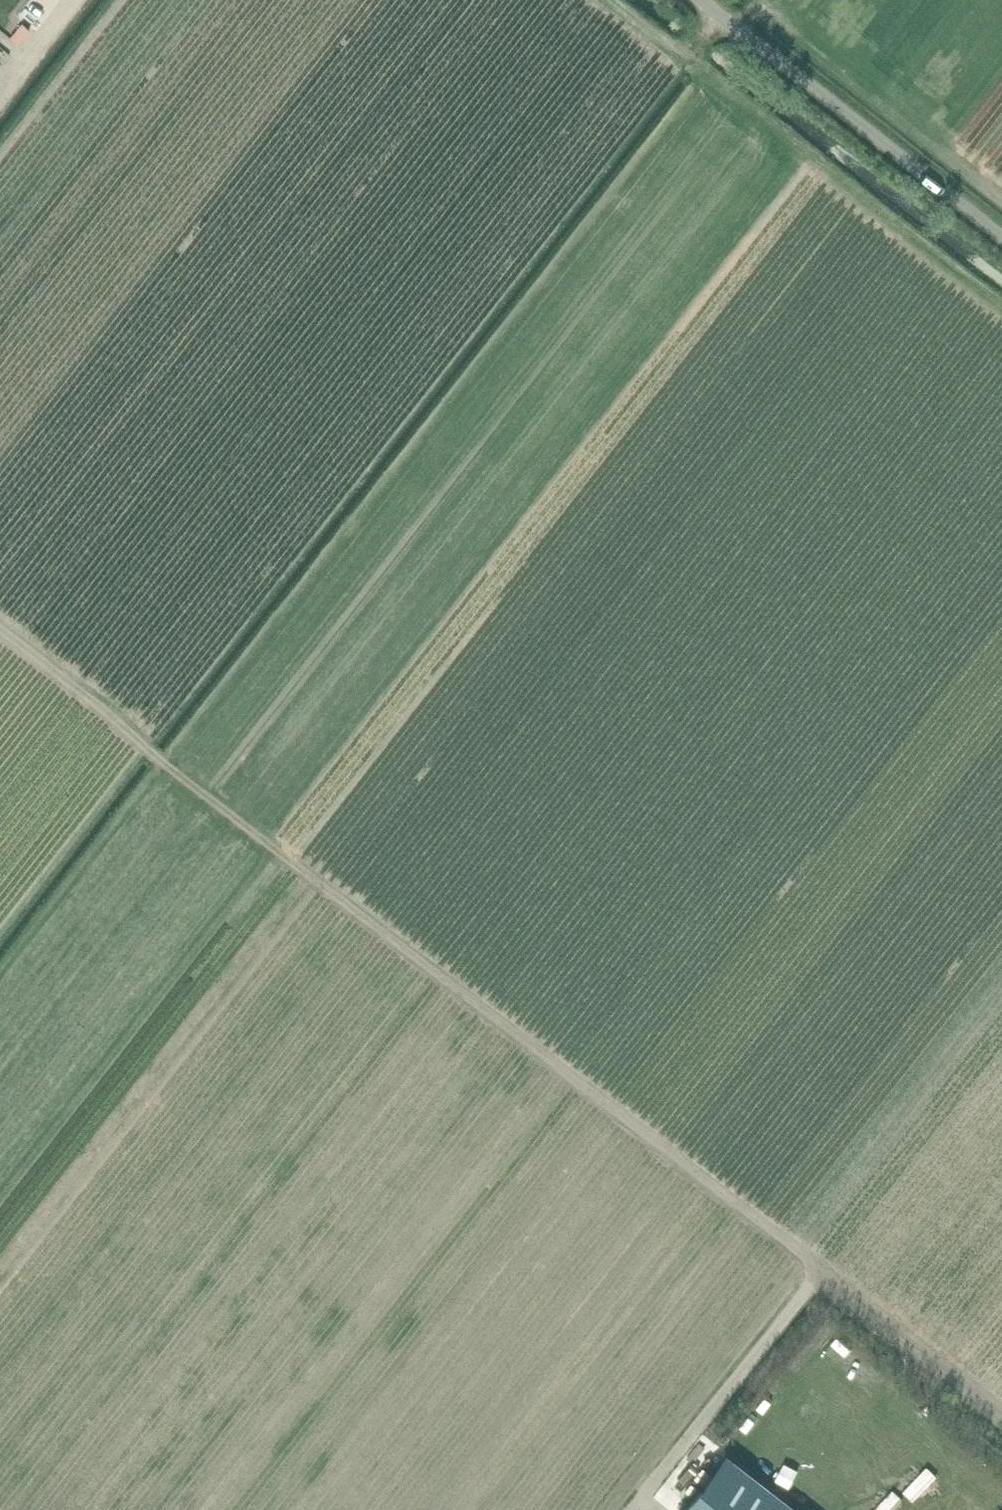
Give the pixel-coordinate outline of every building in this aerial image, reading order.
[(0,25),(0,37),(17,50),(23,42),(0,25)] [(704,1509),(802,1509),(739,1463),(704,1509)]
